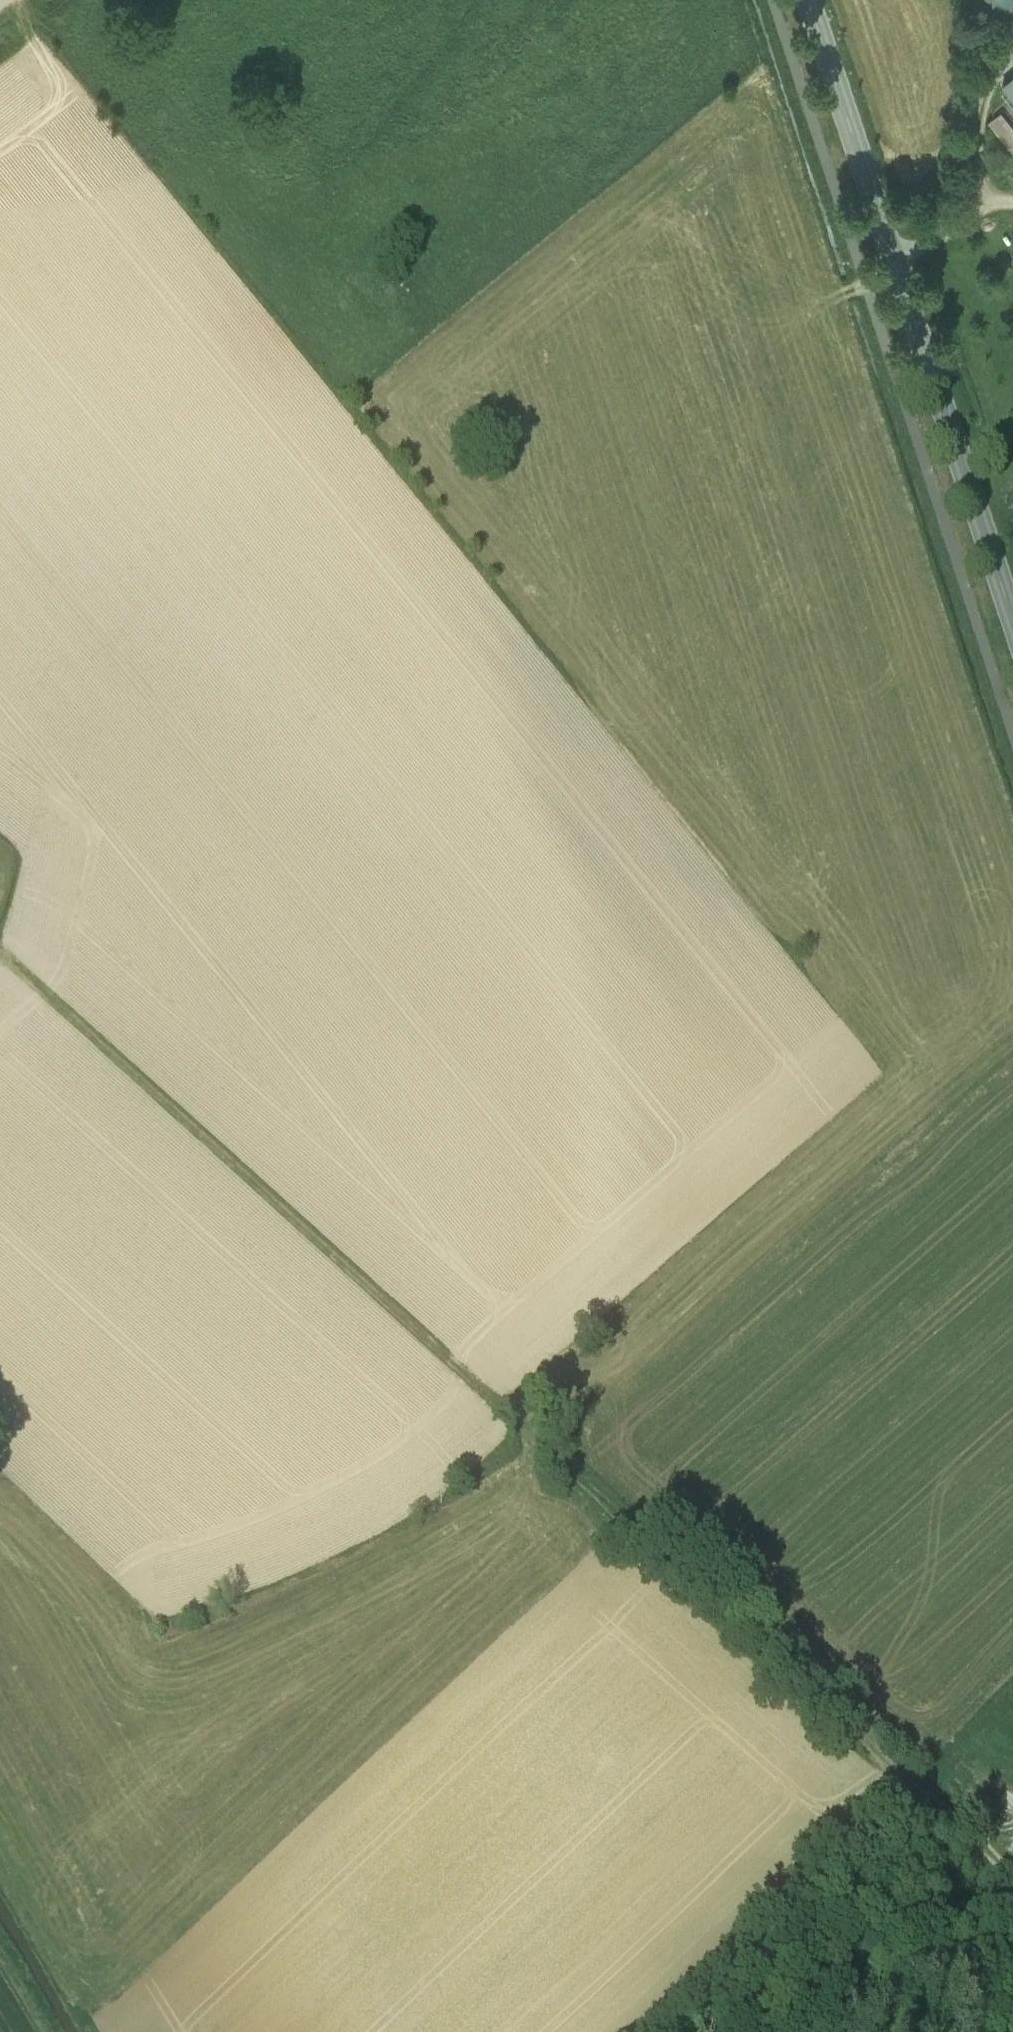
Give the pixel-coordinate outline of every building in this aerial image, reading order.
[(978,9),(1012,7),(1012,0),(978,0),(978,9)] [(1003,84),(1012,97),(1012,77),(1003,84)] [(988,120),(1012,151),(1012,133),(997,113),(988,120)]
